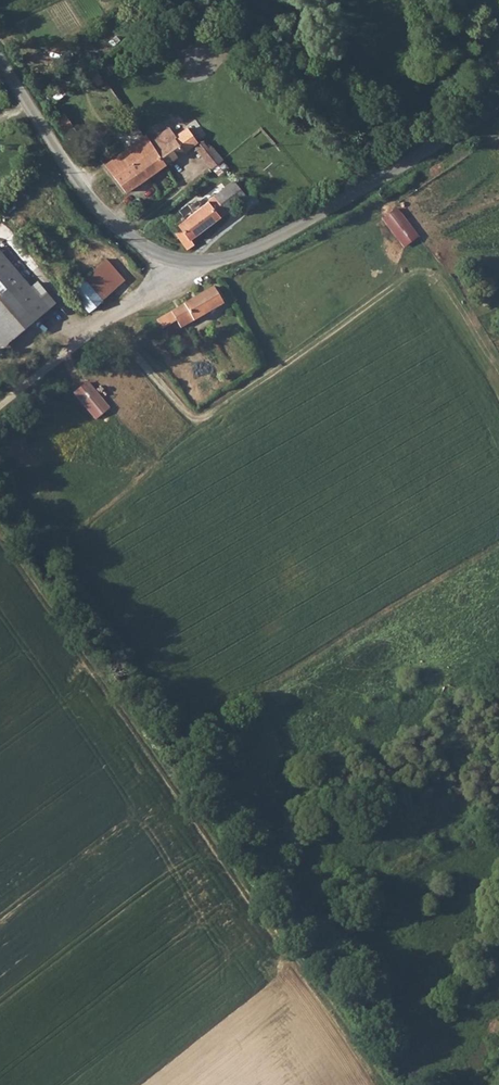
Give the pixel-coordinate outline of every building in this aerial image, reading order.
[(113,74),(118,67),(109,61),(104,69),(113,74)] [(91,74),(99,85),(105,81),(97,70),(91,74)] [(152,141),(151,141),(165,163),(199,139),(190,126),(177,135),(171,127),(152,141)] [(147,134),(146,135),(105,163),(124,191),(165,163),(151,141),(152,141),(147,134)] [(203,143),(194,149),(211,170),(213,168),(221,162),(222,161),(211,147),(208,149),(203,143)] [(221,162),(213,168),(219,176),(228,169),(221,162)] [(174,233),(186,249),(193,245),(188,238),(245,197),(233,181),(176,224),(179,229),(174,233)] [(404,217),(386,224),(399,258),(418,251),(404,217)] [(5,289),(31,320),(53,300),(44,290),(36,295),(0,252),(0,284),(5,289)] [(74,281),(69,286),(87,308),(100,298),(81,277),(74,281)] [(211,287),(155,318),(160,329),(174,321),(178,328),(221,304),(211,287)]
